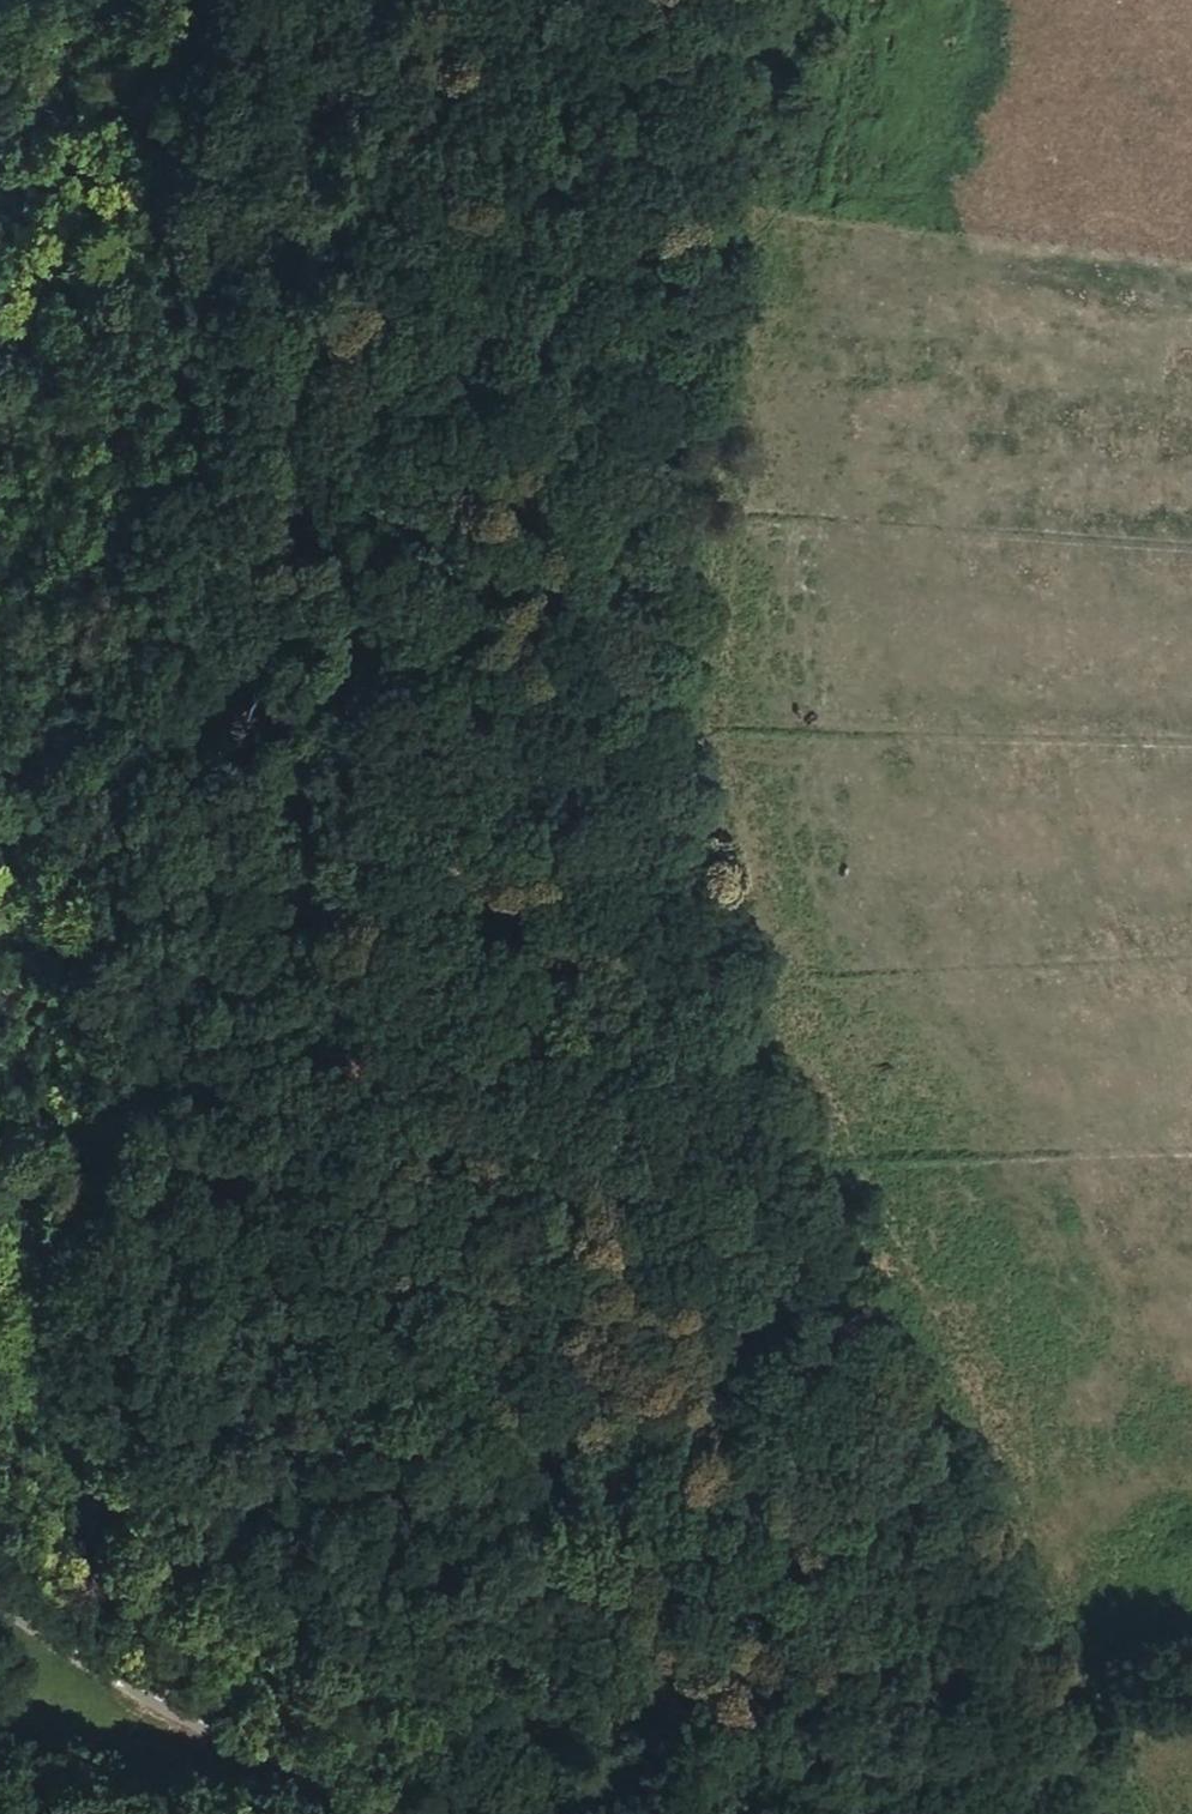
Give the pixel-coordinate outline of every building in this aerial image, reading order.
[(1,1542),(9,1529),(0,1523),(0,1541),(1,1542)]
